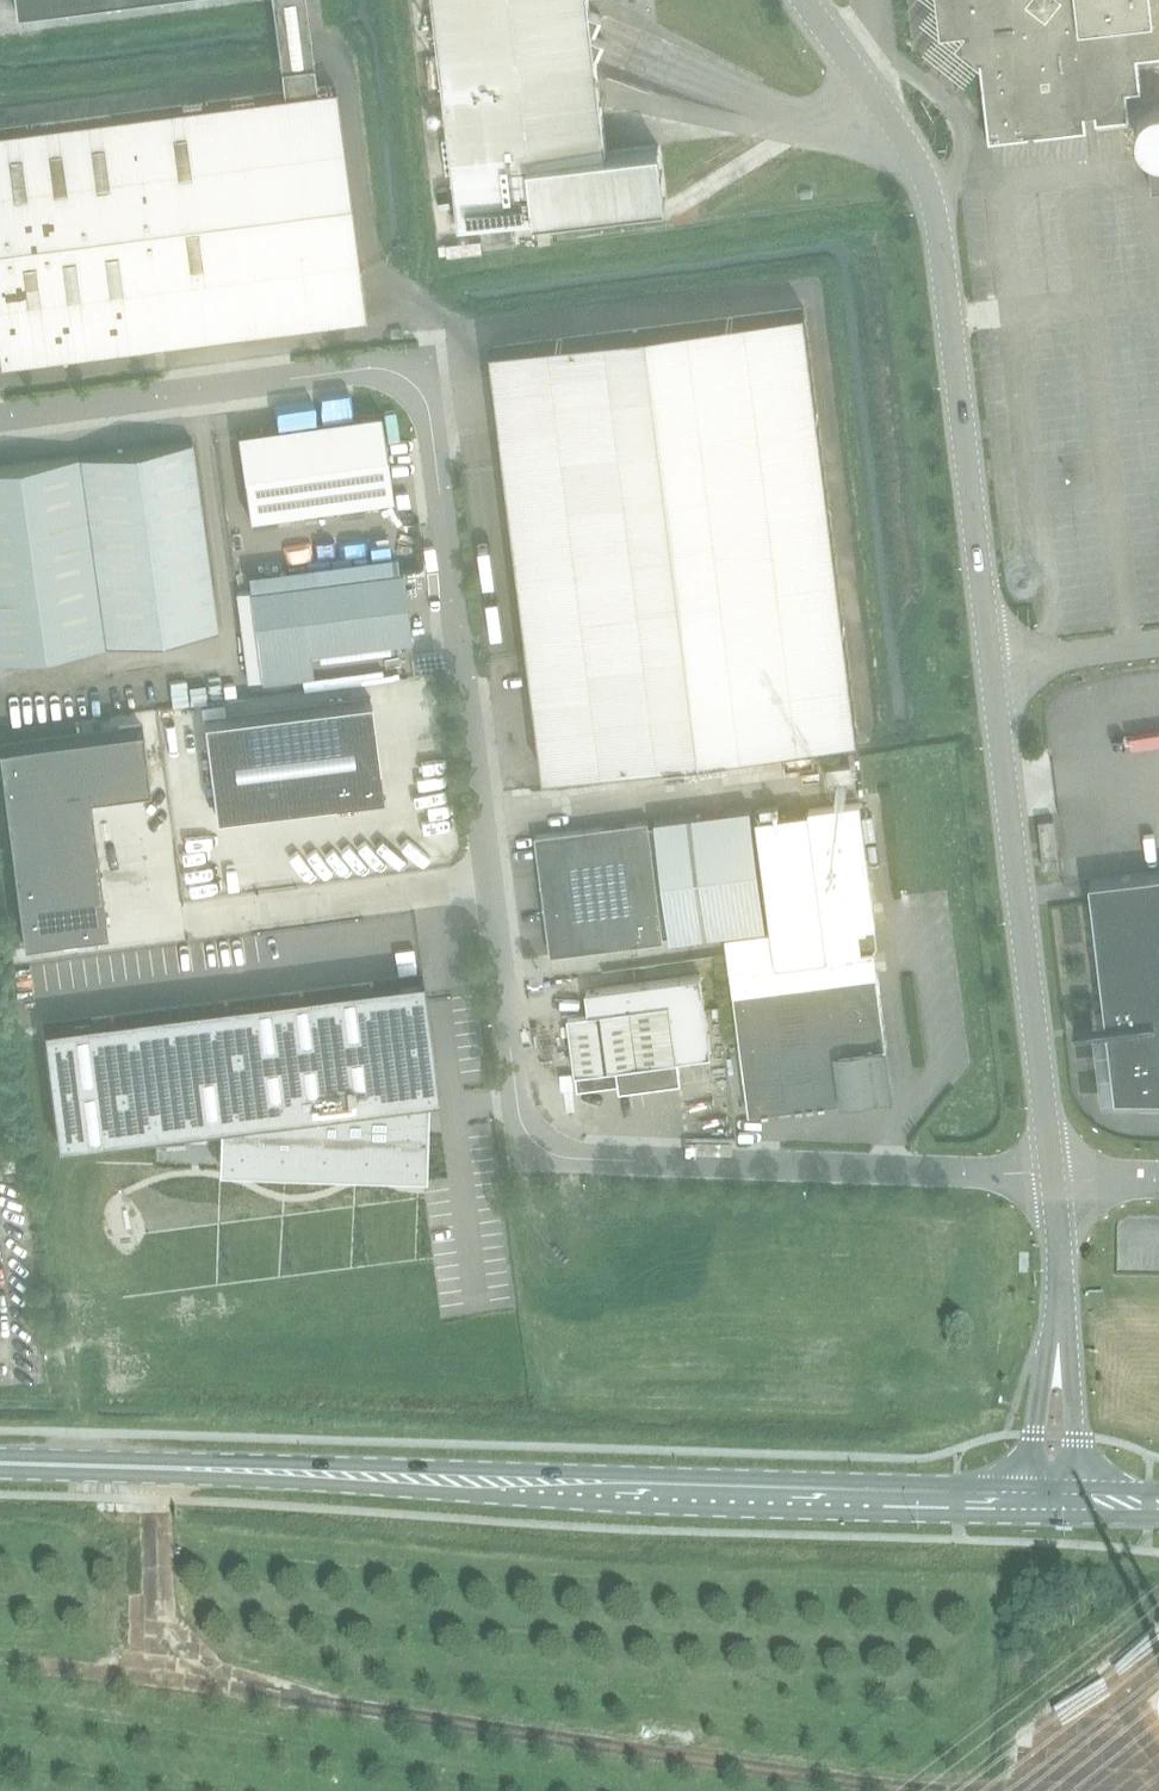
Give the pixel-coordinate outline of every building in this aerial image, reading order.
[(168,338),(161,282),(236,273),(243,328),(364,312),(335,85),(316,87),(305,0),(272,0),(284,91),(0,128),(0,359),(168,338)] [(15,8),(79,0),(14,0),(15,8)] [(535,214),(665,199),(659,144),(606,150),(589,0),(433,0),(459,222),(535,213),(535,214)] [(1158,53),(1158,0),(936,0),(940,36),(977,31),(989,138),(1086,127),(1084,114),(1095,113),(1096,120),(1129,116),(1126,90),(1141,88),(1137,55),(1158,53)] [(1144,148),(1152,153),(1153,159),(1149,159),(1152,189),(1158,188),(1158,107),(1157,107),(1148,110),(1141,115),(1137,124),(1136,133),(1139,141),(1144,148)] [(437,187),(439,206),(450,205),(447,186),(437,187)] [(511,224),(492,226),(493,238),(512,236),(511,224)] [(491,345),(544,772),(857,733),(804,306),(491,345)] [(238,432),(250,515),(392,495),(380,412),(238,432)] [(104,643),(218,627),(192,439),(0,465),(0,657),(104,643)] [(251,589),(236,591),(248,680),(262,678),(311,672),(308,651),(410,638),(402,570),(251,589)] [(377,694),(211,714),(222,810),(389,790),(377,694)] [(0,743),(0,759),(23,939),(107,928),(90,793),(150,785),(142,725),(0,743)] [(826,766),(828,780),(857,776),(855,762),(826,766)] [(874,949),(861,951),(859,931),(866,930),(866,927),(876,926),(860,802),(756,815),(771,929),(726,935),(730,968),(749,1112),(845,1099),(845,1094),(889,1088),(884,1046),(887,1046),(874,949)] [(551,953),(664,939),(663,934),(670,933),(670,938),(766,925),(750,806),(655,818),(656,823),(649,824),(649,819),(535,833),(551,953)] [(1089,879),(1105,1014),(1072,1018),(1073,1023),(1106,1019),(1115,1094),(1158,1094),(1158,870),(1089,879)] [(377,974),(372,933),(275,946),(281,987),(377,974)] [(151,982),(214,983),(214,942),(151,942),(151,982)] [(714,958),(700,960),(702,973),(716,971),(714,958)] [(681,1081),(678,1057),(711,1052),(701,974),(586,989),(589,1010),(568,1013),(578,1087),(619,1082),(620,1089),(681,1081)] [(422,975),(43,1023),(58,1143),(221,1122),(219,1164),(383,1169),(383,1170),(425,1171),(426,1130),(414,1130),(415,1097),(427,1096),(437,1094),(422,975)] [(552,1012),(552,1002),(524,1002),(524,1012),(552,1012)]
